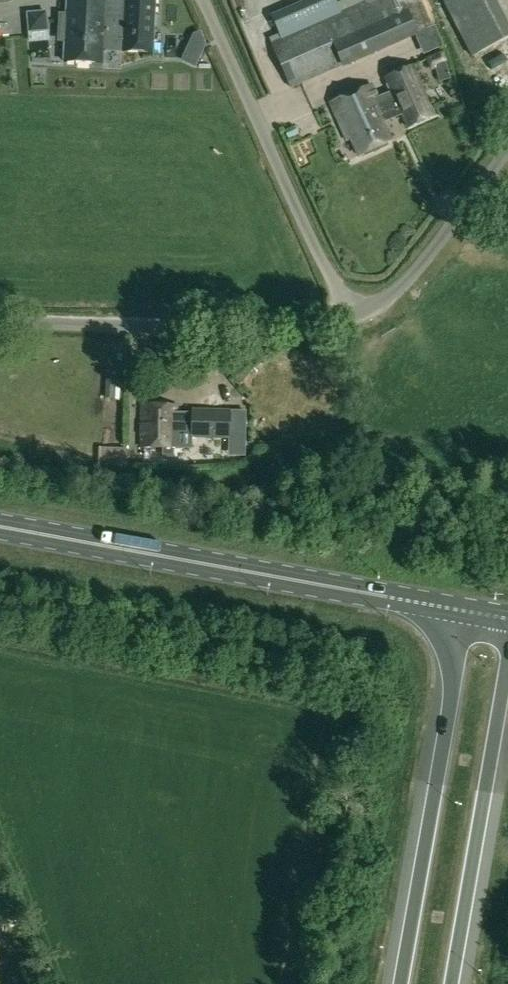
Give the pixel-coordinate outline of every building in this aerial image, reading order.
[(104,65),(105,52),(123,52),(123,51),(125,0),(65,0),(65,13),(58,13),(57,42),(63,43),(62,63),(104,65)] [(123,51),(152,53),(155,0),(125,0),(123,51)] [(271,43),(291,89),(341,67),(342,69),(418,36),(417,34),(432,27),(421,0),(343,0),(337,3),(336,0),(307,0),(271,16),(280,39),(271,43)] [(472,57),(507,39),(507,31),(492,0),(442,0),(472,57)] [(45,12),(28,14),(29,31),(47,30),(45,12)] [(430,105),(428,106),(412,67),(386,79),(397,105),(392,107),(396,117),(402,114),(402,117),(401,117),(406,130),(436,117),(430,105)] [(381,112),(370,87),(331,105),(346,141),(350,139),(358,156),(391,141),(383,122),(396,117),(392,107),(381,112)] [(142,406),(142,445),(162,445),(162,457),(172,457),(172,445),(177,445),(177,432),(192,433),(192,439),(229,439),(231,439),(231,409),(192,409),(192,412),(178,412),(178,407),(142,406)] [(246,409),(231,409),(231,439),(229,439),(229,456),(246,456),(246,409)] [(100,462),(126,463),(126,448),(101,447),(100,462)]
